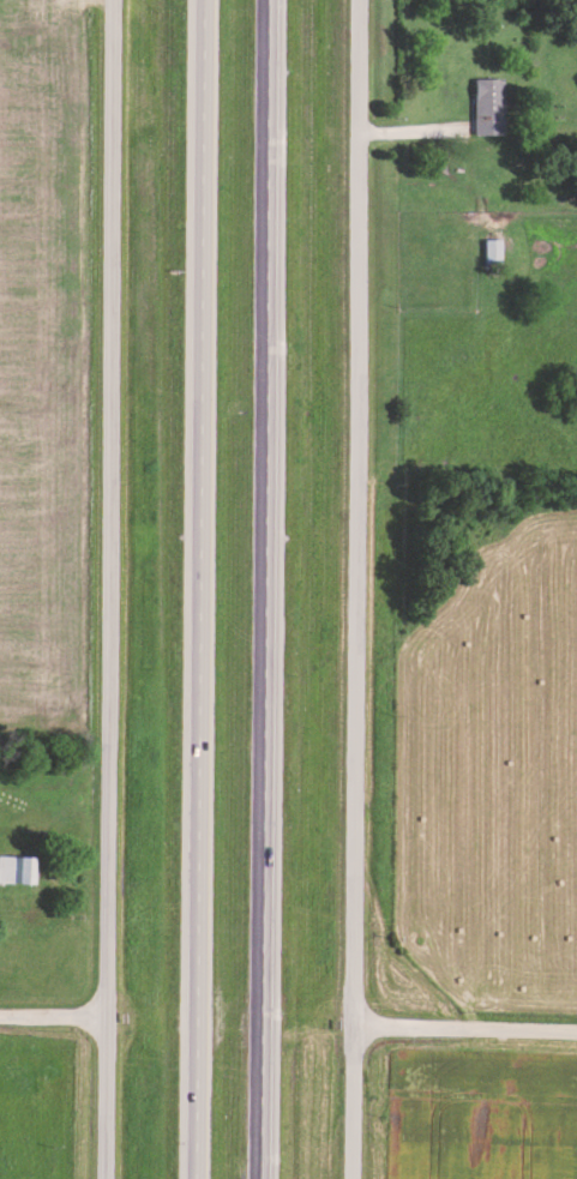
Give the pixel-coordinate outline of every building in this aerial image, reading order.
[(501,132),(502,76),(473,75),(472,131),(501,132)] [(498,236),(482,236),(482,260),(499,260),(498,236)] [(34,880),(34,853),(0,852),(0,879),(34,880)]
